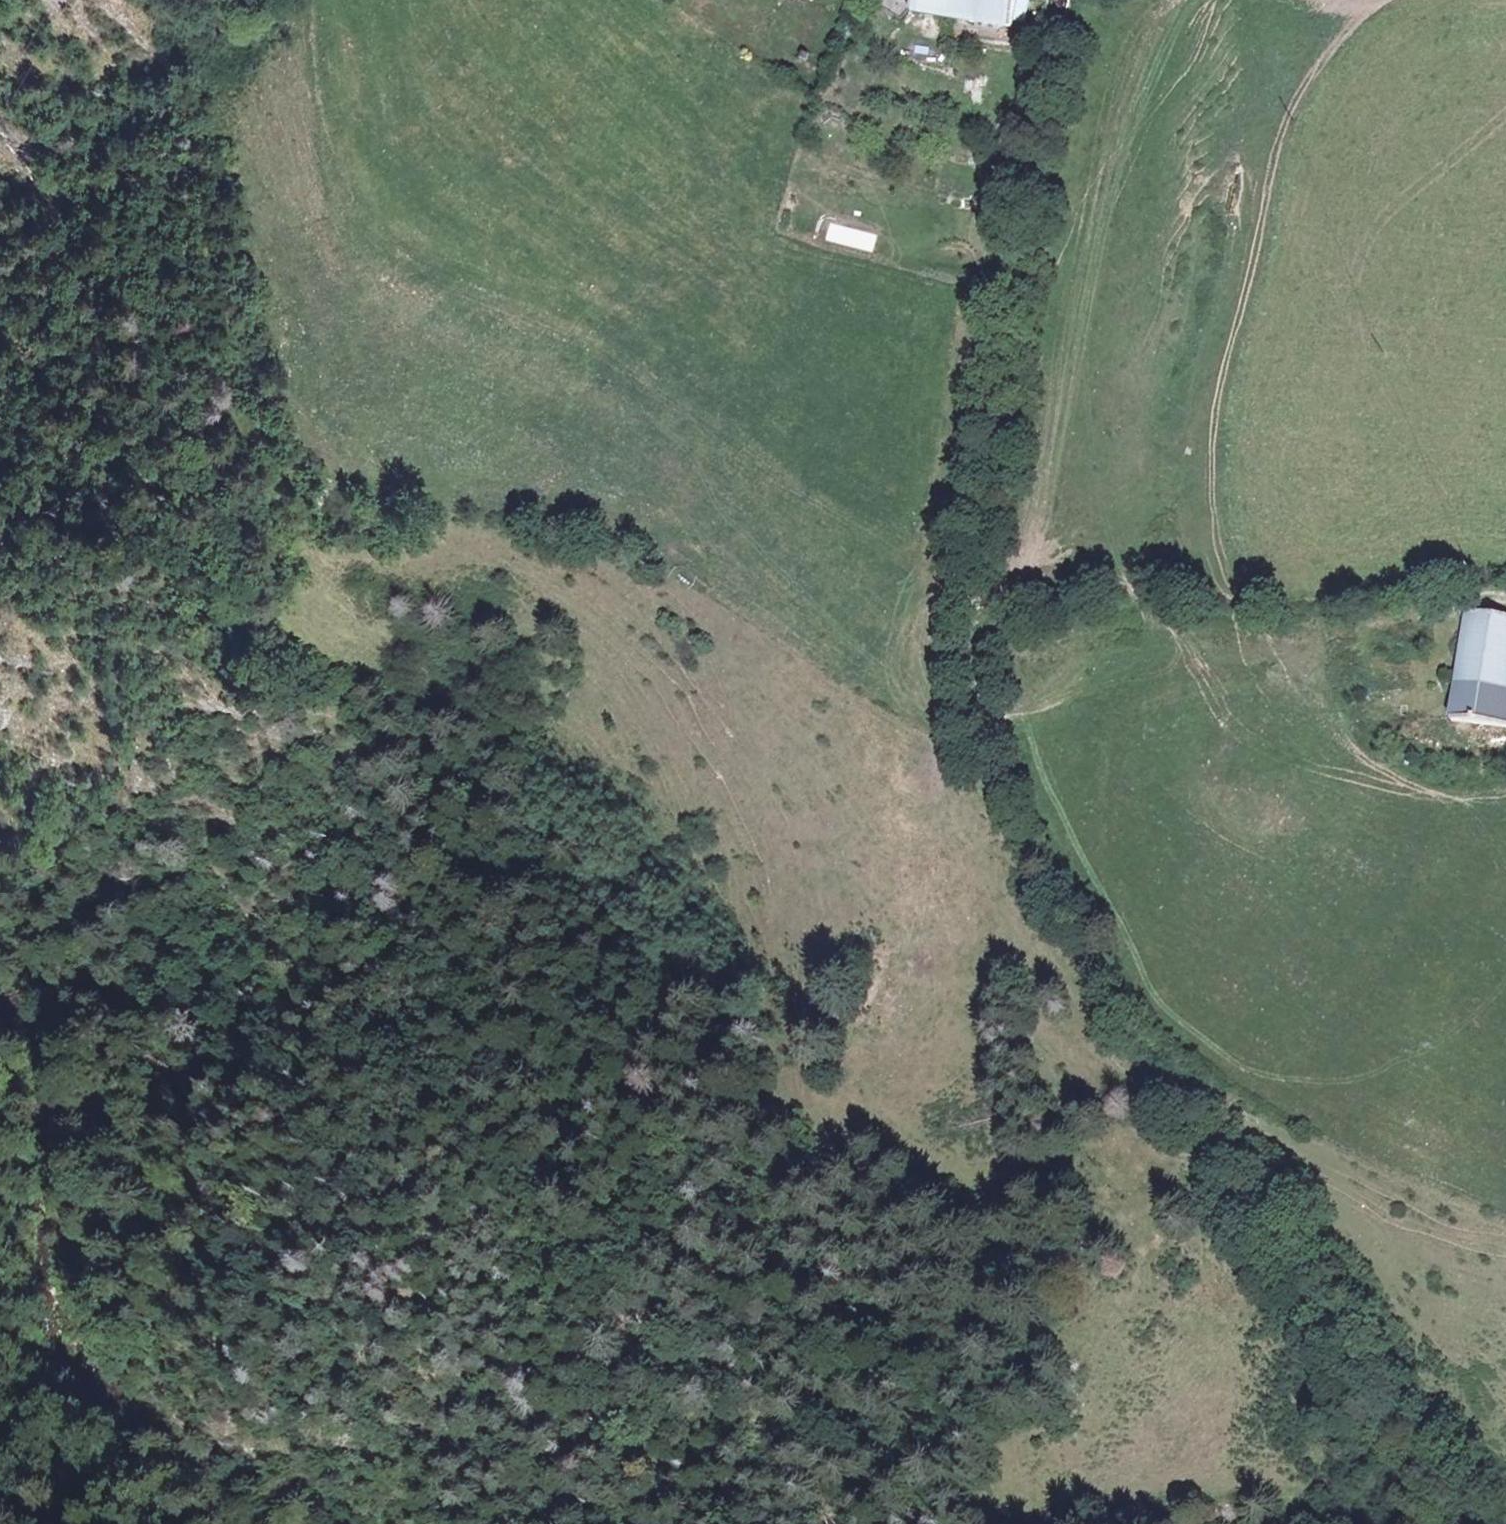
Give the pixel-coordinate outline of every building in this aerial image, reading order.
[(917,6),(915,23),(1014,36),(1016,24),(1027,26),(1031,0),(917,0),(917,6)] [(1465,619),(1452,727),(1505,735),(1505,627),(1465,619)]
